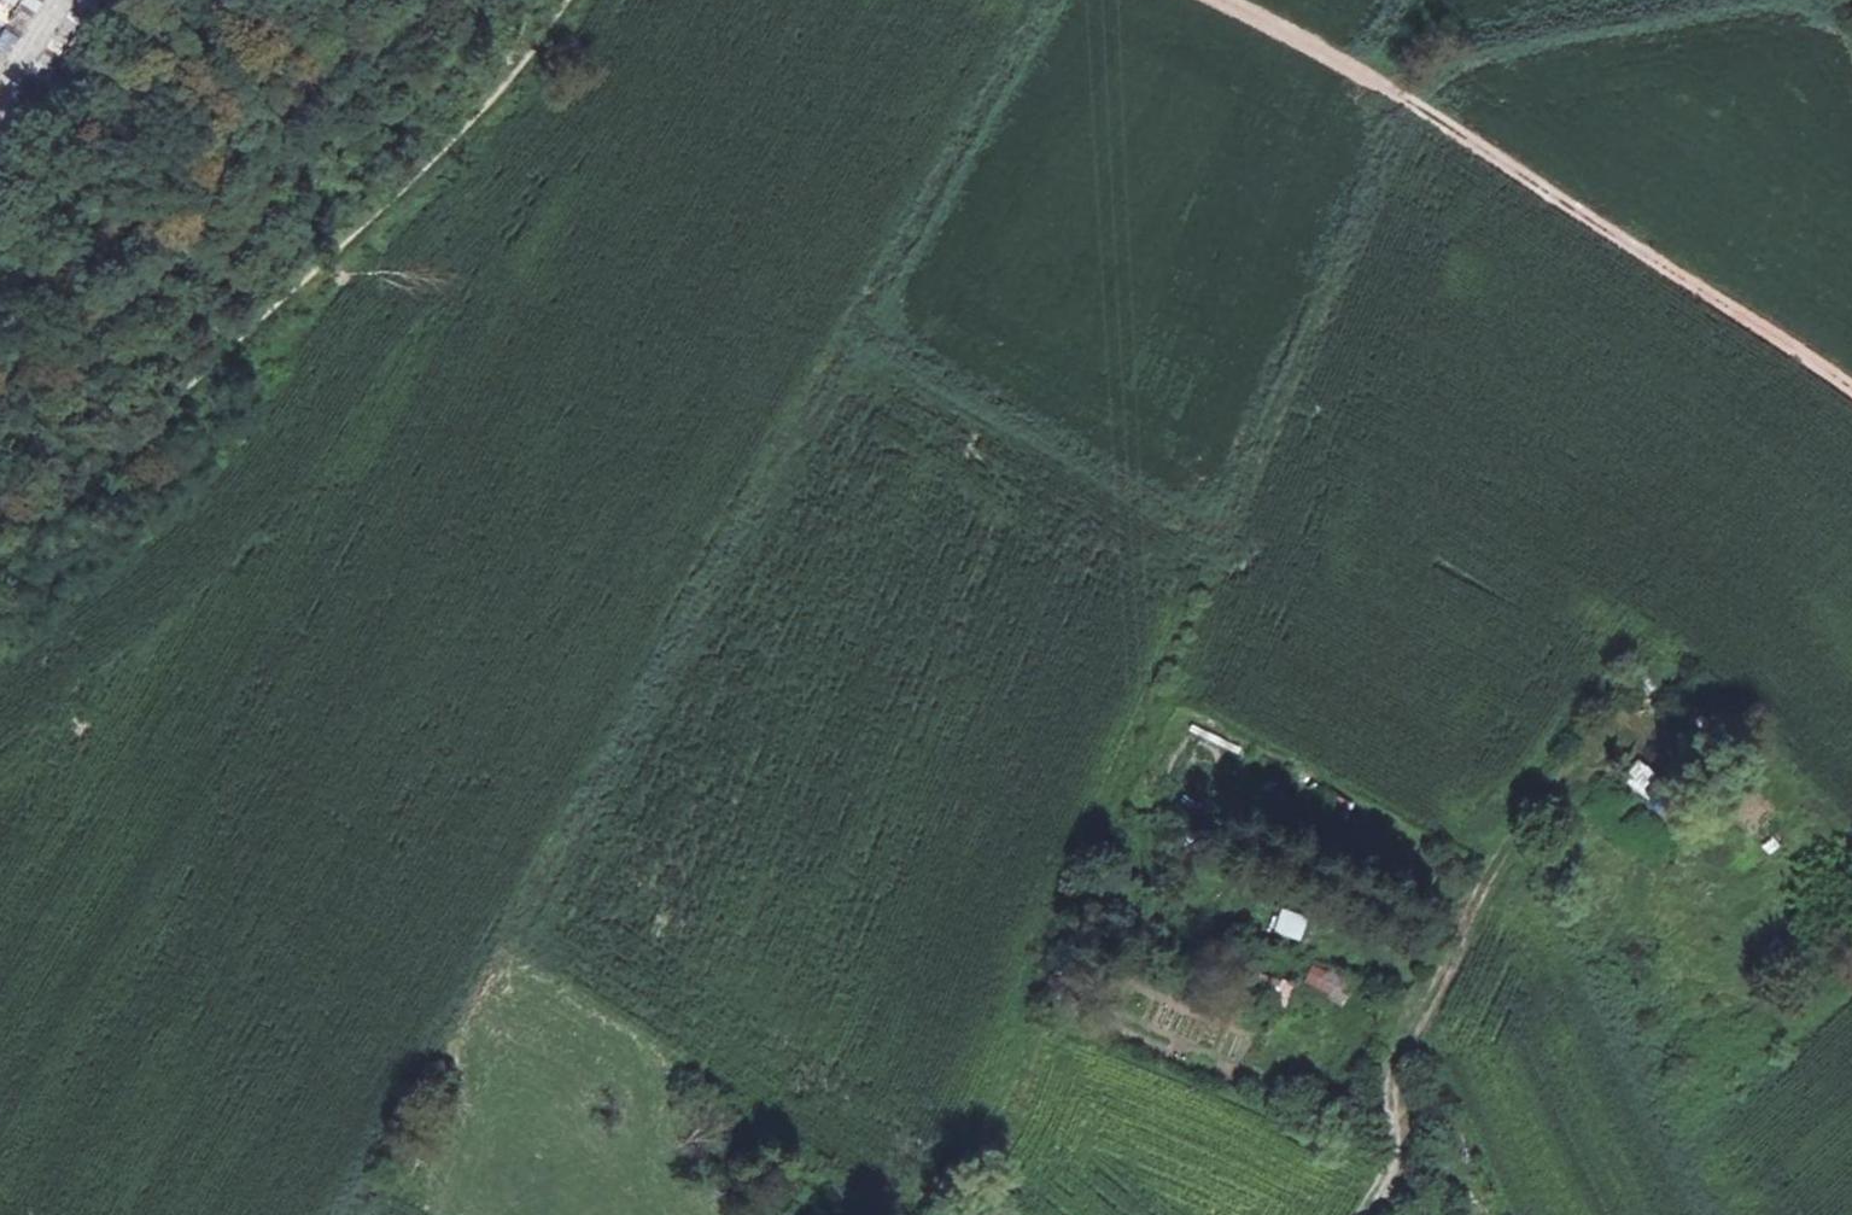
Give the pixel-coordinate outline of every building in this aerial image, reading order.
[(1280,908),(1272,932),(1301,942),(1309,918),(1280,908)] [(1313,963),(1304,985),(1344,1002),(1354,980),(1313,963)] [(1258,975),(1255,996),(1289,1001),(1293,980),(1258,975)]
